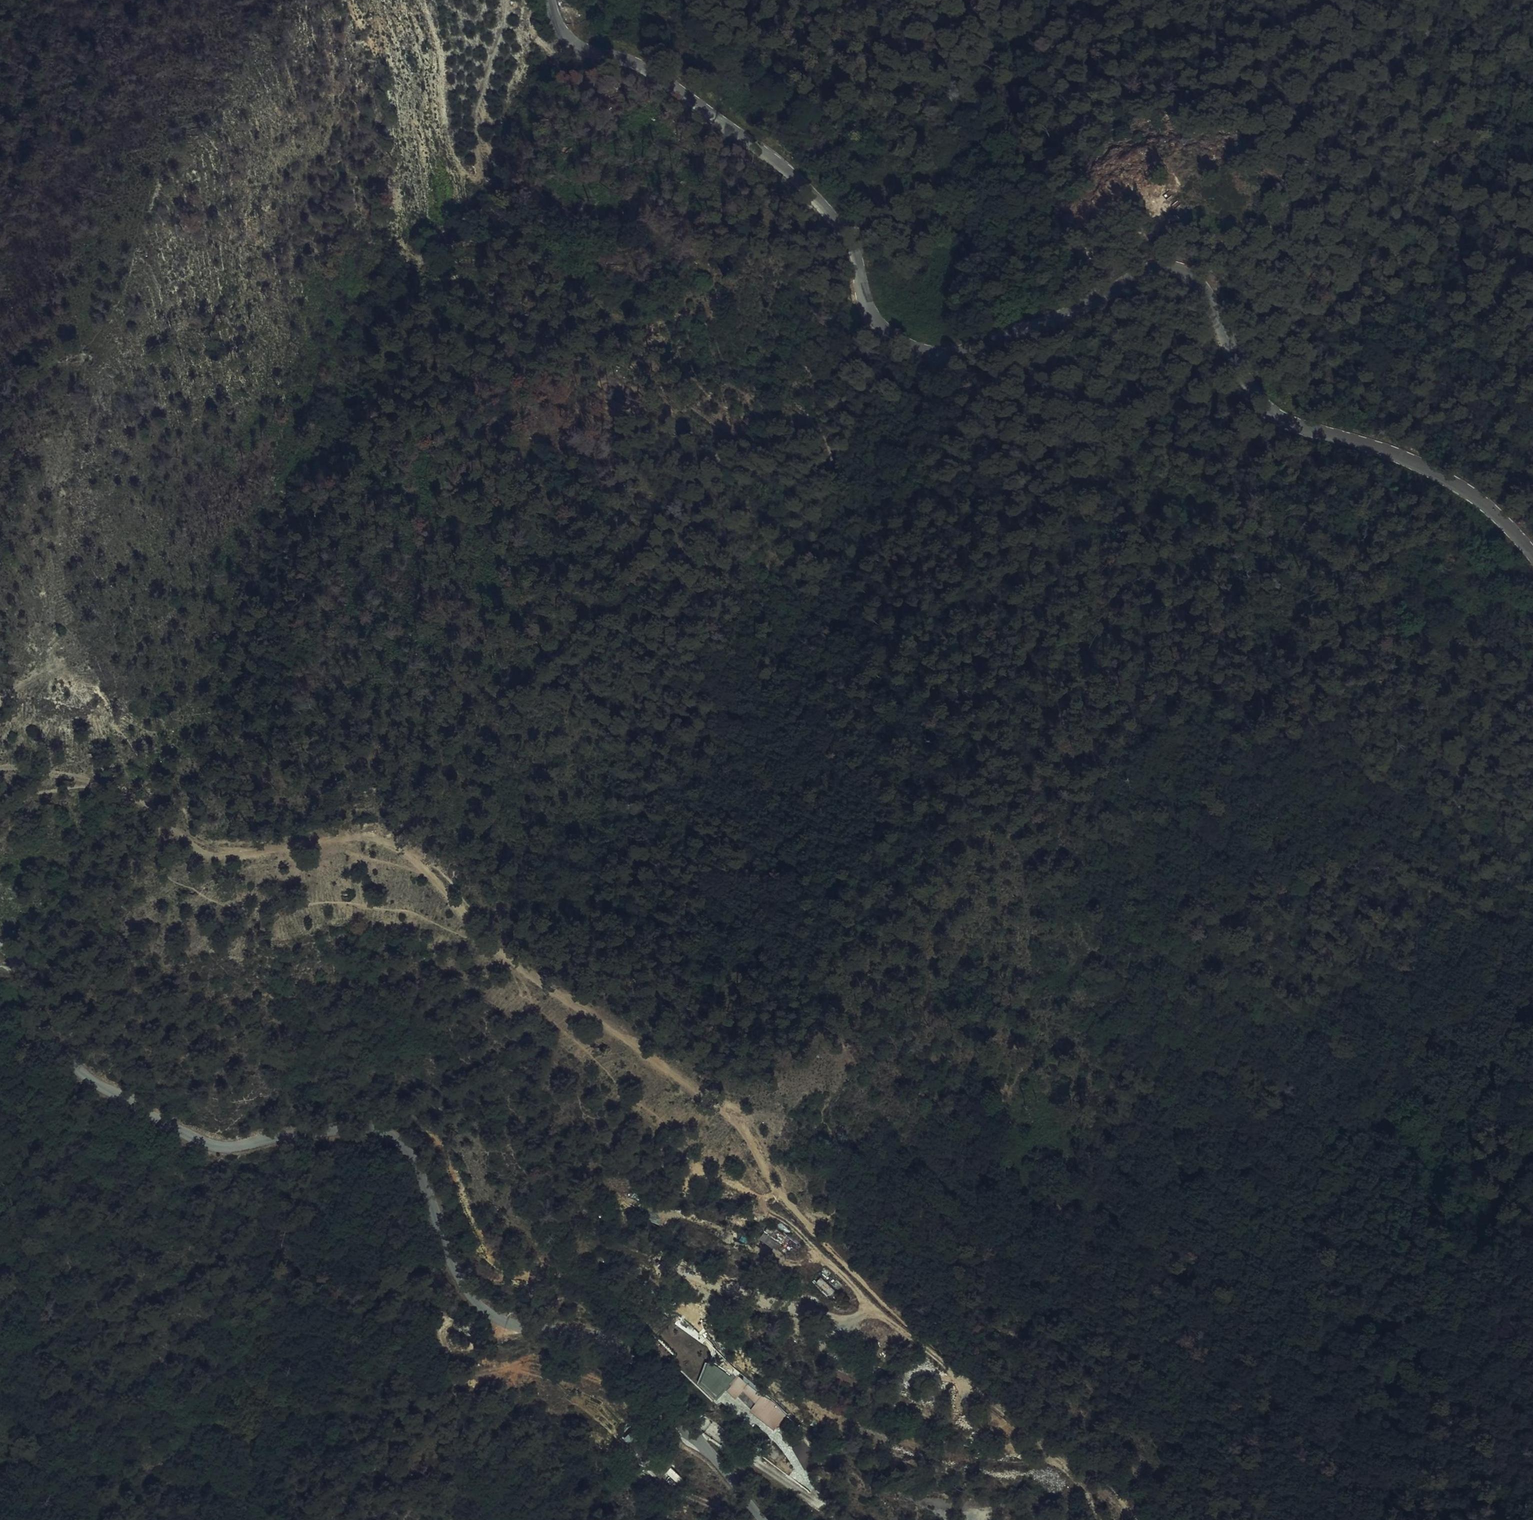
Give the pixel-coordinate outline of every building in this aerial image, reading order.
[(706,289),(716,277),(708,271),(698,282),(706,289)] [(769,1225),(761,1236),(778,1248),(786,1236),(769,1225)] [(701,1373),(695,1388),(711,1399),(718,1391),(720,1388),(701,1373)] [(720,1388),(718,1391),(731,1400),(738,1390),(740,1387),(728,1377),(720,1388)] [(738,1390),(731,1400),(745,1412),(753,1402),(738,1390)] [(756,1398),(753,1402),(745,1412),(769,1431),(781,1416),(756,1398)] [(617,1442),(626,1450),(633,1444),(637,1448),(640,1446),(627,1433),(624,1435),(617,1442)] [(626,1450),(636,1461),(645,1453),(640,1446),(637,1448),(633,1444),(626,1450)]
